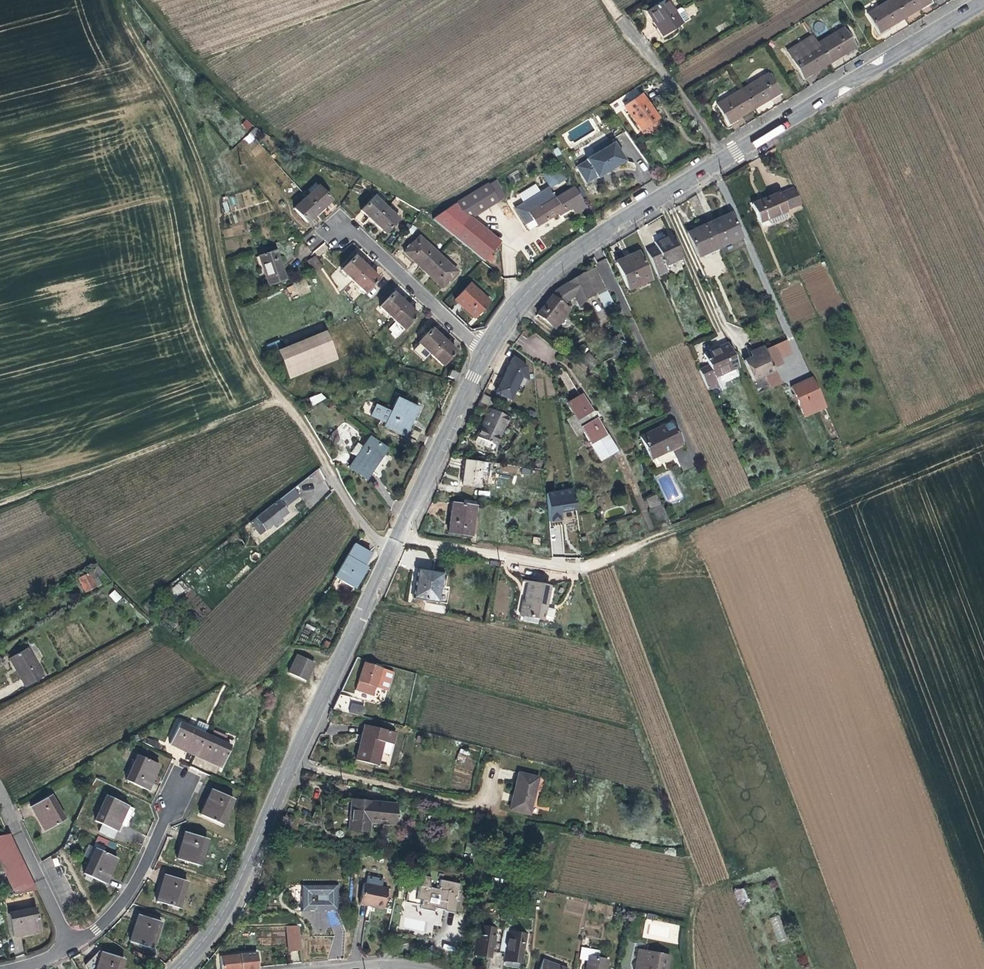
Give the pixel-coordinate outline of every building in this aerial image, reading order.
[(667,0),(665,0),(649,10),(654,18),(657,23),(655,24),(662,35),(681,23),(667,0)] [(904,18),(893,0),(888,0),(867,13),(879,33),(888,27),(904,18)] [(928,0),(893,0),(904,18),(915,11),(930,3),(928,0)] [(854,48),(842,28),(817,43),(829,63),(844,54),(854,48)] [(829,63),(817,43),(812,35),(787,51),(804,78),(815,71),(829,63)] [(778,94),(767,74),(741,89),(753,109),(771,98),(778,94)] [(753,109),(741,89),(716,104),(728,124),(743,115),(753,109)] [(654,113),(641,95),(624,107),(641,130),(658,118),(654,113)] [(628,160),(616,141),(576,166),(587,184),(598,177),(599,178),(611,171),(628,160)] [(562,154),(558,148),(553,151),(557,157),(562,154)] [(566,179),(559,167),(544,177),(551,188),(566,179)] [(500,242),(472,219),(470,217),(498,200),(488,183),(455,203),(432,219),(454,237),(483,261),(483,262),(500,242)] [(331,200),(318,186),(317,187),(314,184),(307,190),(310,193),(306,197),(319,211),(325,205),(331,200)] [(577,215),(589,208),(575,185),(555,197),(549,186),(540,192),(536,184),(519,194),(524,202),(515,207),(525,225),(534,219),(538,226),(550,219),(559,213),(561,215),(573,208),(577,215)] [(780,214),(786,211),(779,192),(761,200),(751,204),(759,223),(760,222),(762,228),(782,220),(780,214)] [(373,222),(386,208),(374,196),(361,210),(366,215),(373,222)] [(319,211),(306,197),(294,209),(307,223),(312,217),(319,211)] [(385,233),(398,219),(386,208),(373,222),(379,227),(385,233)] [(789,217),(786,211),(780,214),(782,220),(789,217)] [(741,237),(730,213),(718,219),(709,223),(719,247),(741,237)] [(719,247),(709,223),(698,228),(695,229),(687,233),(697,257),(719,247)] [(681,258),(668,229),(662,232),(664,237),(659,240),(654,242),(656,246),(646,251),(657,277),(667,272),(665,266),(681,258)] [(423,270),(438,254),(419,236),(404,252),(412,260),(423,270)] [(317,256),(329,250),(325,244),(314,249),(317,256)] [(280,263),(276,251),(258,256),(268,285),(285,279),(280,263)] [(650,280),(638,252),(626,257),(616,262),(628,290),(650,280)] [(442,288),(457,272),(438,254),(423,270),(434,281),(442,288)] [(322,267),(314,256),(307,261),(315,272),(322,267)] [(353,281),(366,267),(360,261),(354,256),(341,270),(353,281)] [(365,293),(378,278),(373,274),(366,267),(353,281),(365,293)] [(563,305),(567,300),(574,296),(578,306),(586,300),(594,294),(596,293),(605,288),(595,267),(584,273),(575,278),(563,286),(555,291),(537,314),(555,328),(569,310),(563,305)] [(310,291),(306,280),(287,286),(290,297),(310,291)] [(489,302),(470,283),(454,300),(462,307),(474,318),(489,302)] [(613,303),(605,288),(596,293),(604,308),(613,303)] [(391,318),(405,303),(397,296),(393,292),(379,307),(391,318)] [(404,330),(417,315),(410,309),(405,303),(391,318),(404,330)] [(430,354),(443,340),(438,335),(431,328),(418,343),(430,354)] [(337,360),(325,331),(277,351),(288,379),(337,360)] [(442,366),(455,351),(450,346),(443,340),(430,354),(442,366)] [(739,367),(728,343),(713,350),(703,354),(708,365),(699,370),(703,381),(713,376),(714,378),(739,367)] [(775,371),(763,346),(749,352),(751,357),(744,360),(753,381),(775,371)] [(581,358),(590,369),(598,363),(589,352),(581,358)] [(526,367),(512,357),(505,373),(495,392),(510,400),(514,391),(521,376),(527,380),(526,367)] [(452,379),(455,373),(449,370),(446,377),(452,379)] [(561,374),(567,390),(573,388),(567,372),(561,374)] [(514,391),(521,394),(527,382),(527,380),(521,376),(514,391)] [(717,386),(714,378),(713,376),(703,381),(708,390),(717,386)] [(810,380),(790,388),(803,420),(824,410),(810,380)] [(312,404),(325,400),(322,392),(309,397),(312,404)] [(617,451),(596,417),(599,415),(598,415),(596,412),(593,412),(582,393),(571,400),(566,403),(577,420),(571,423),(577,433),(582,430),(600,461),(617,451)] [(413,419),(419,407),(397,397),(390,411),(375,404),(370,415),(385,422),(383,427),(403,436),(408,425),(411,418),(413,419)] [(494,445),(503,425),(505,426),(509,417),(490,408),(484,421),(477,437),(494,445)] [(681,444),(671,422),(640,436),(650,459),(673,448),(681,444)] [(338,438),(336,428),(329,436),(333,445),(338,438)] [(378,461),(386,448),(369,437),(362,447),(355,457),(348,467),(365,479),(378,461)] [(355,457),(362,447),(356,443),(349,453),(355,457)] [(478,487),(482,462),(465,460),(464,468),(462,483),(462,485),(478,487)] [(572,485),(546,488),(549,518),(562,517),(562,506),(565,506),(577,507),(572,485)] [(287,507),(302,495),(297,488),(253,522),(263,535),(276,525),(278,527),(286,521),(284,518),(291,513),(287,507)] [(661,505),(656,494),(645,499),(650,509),(650,510),(661,505)] [(471,536),(475,506),(452,503),(451,514),(448,532),(471,536)] [(668,519),(662,505),(661,505),(650,510),(656,525),(666,520),(668,519)] [(365,567),(363,566),(366,561),(370,553),(354,544),(335,576),(353,588),(365,567)] [(438,602),(443,573),(417,568),(416,576),(412,598),(438,602)] [(97,587),(90,573),(80,577),(87,592),(97,587)] [(181,582),(171,588),(175,596),(186,590),(181,582)] [(543,620),(550,586),(536,583),(527,582),(524,600),(523,600),(519,615),(543,620)] [(114,589),(108,595),(116,603),(122,597),(114,589)] [(552,621),(556,609),(549,607),(546,619),(552,621)] [(28,685),(46,675),(31,647),(11,658),(17,669),(18,668),(22,675),(28,685)] [(305,681),(314,662),(298,655),(289,673),(305,681)] [(372,696),(381,668),(364,663),(359,676),(355,690),(372,696)] [(361,716),(364,701),(364,700),(362,700),(339,694),(333,709),(336,710),(338,710),(351,714),(361,716)] [(214,725),(205,720),(202,726),(195,723),(194,725),(210,733),(214,725)] [(200,753),(210,733),(194,725),(186,721),(175,742),(180,745),(182,746),(183,744),(200,753)] [(392,744),(395,732),(364,724),(360,740),(355,760),(376,765),(382,741),(392,744)] [(228,743),(232,737),(220,730),(216,737),(228,743)] [(216,737),(210,733),(200,753),(198,755),(204,758),(206,759),(208,757),(225,766),(235,747),(228,743),(216,737)] [(459,749),(457,761),(465,762),(468,751),(459,749)] [(154,774),(160,761),(141,751),(129,776),(151,787),(155,779),(152,778),(154,774)] [(529,814),(538,777),(519,773),(513,795),(510,809),(529,814)] [(126,796),(112,788),(109,791),(124,799),(126,796)] [(109,791),(108,791),(96,815),(116,826),(120,819),(127,822),(129,819),(135,805),(124,799),(109,791)] [(223,826),(235,802),(213,791),(210,797),(213,799),(211,802),(204,816),(223,826)] [(66,817),(52,794),(32,805),(36,812),(38,811),(41,817),(48,828),(66,817)] [(394,824),(396,804),(359,800),(350,799),(347,829),(368,831),(369,822),(394,824)] [(199,865),(208,839),(186,830),(183,838),(184,838),(183,844),(178,857),(199,865)] [(8,832),(0,834),(0,863),(1,865),(7,881),(13,894),(34,889),(28,876),(24,875),(21,868),(19,864),(21,862),(9,836),(8,832)] [(108,865),(115,853),(95,844),(82,868),(104,879),(108,872),(106,871),(108,865)] [(184,881),(161,873),(159,881),(161,882),(159,888),(155,900),(175,907),(184,881)] [(454,911),(460,883),(439,879),(438,889),(432,887),(434,881),(430,881),(431,877),(417,875),(414,890),(408,889),(405,902),(421,905),(420,908),(428,910),(433,911),(433,907),(454,911)] [(6,895),(13,894),(7,881),(1,882),(6,895)] [(383,907),(386,888),(363,883),(358,903),(372,905),(383,907)] [(336,910),(336,885),(308,885),(308,892),(300,893),(300,911),(320,910),(336,910)] [(738,904),(748,900),(743,887),(733,891),(738,904)] [(552,900),(554,894),(547,892),(545,898),(552,900)] [(28,932),(42,928),(36,906),(11,912),(16,935),(28,932)] [(158,921),(135,912),(132,920),(135,921),(132,929),(128,940),(149,948),(158,921)] [(778,915),(769,919),(778,942),(787,938),(778,915)] [(643,939),(678,943),(680,924),(645,920),(643,939)] [(499,953),(502,928),(480,924),(475,953),(483,955),(484,950),(491,951),(496,952),(499,953)] [(300,925),(286,925),(288,951),(302,951),(300,925)] [(521,963),(526,933),(502,928),(499,953),(507,955),(515,956),(514,961),(521,963)] [(22,952),(21,938),(13,938),(14,953),(22,952)] [(86,954),(93,968),(97,968),(102,955),(100,954),(102,947),(102,946),(91,951),(86,954)] [(102,947),(100,954),(102,955),(97,968),(120,968),(125,955),(102,946),(102,947)] [(584,960),(587,948),(581,947),(579,958),(584,960)] [(587,948),(584,960),(587,960),(586,968),(606,968),(608,960),(599,958),(600,951),(587,948)] [(669,955),(639,949),(636,967),(643,968),(666,968),(669,955)] [(256,952),(220,956),(221,968),(258,968),(257,961),(256,952)] [(545,961),(542,968),(565,968),(545,961)]
